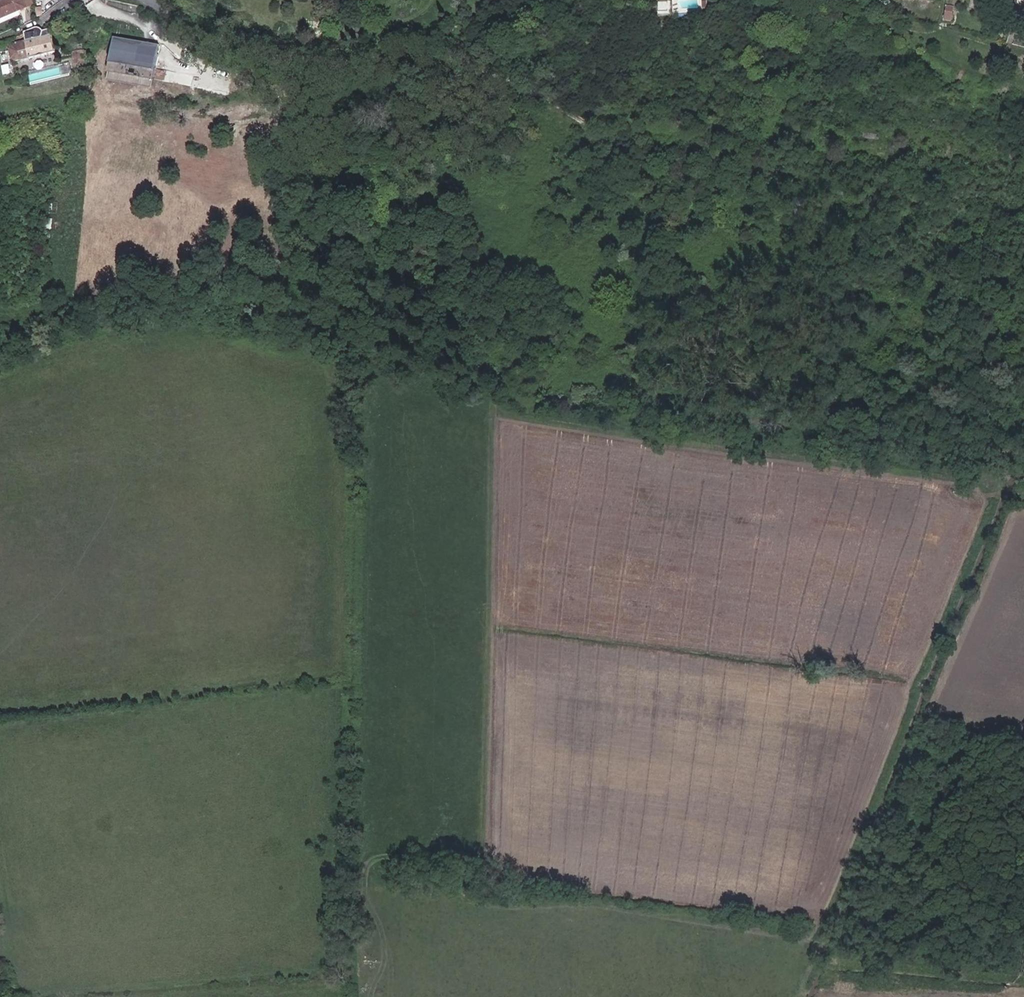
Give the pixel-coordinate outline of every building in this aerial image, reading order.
[(27,9),(23,0),(6,0),(0,2),(0,19),(27,9)] [(37,5),(36,0),(23,0),(27,9),(37,5)] [(948,15),(950,6),(943,5),(941,14),(948,15)] [(38,30),(35,30),(24,35),(26,42),(12,47),(10,51),(13,60),(17,61),(56,50),(51,29),(41,32),(38,30)] [(163,70),(165,42),(118,37),(113,81),(156,85),(157,69),(163,70)] [(491,106),(491,96),(474,96),(474,106),(491,106)]
